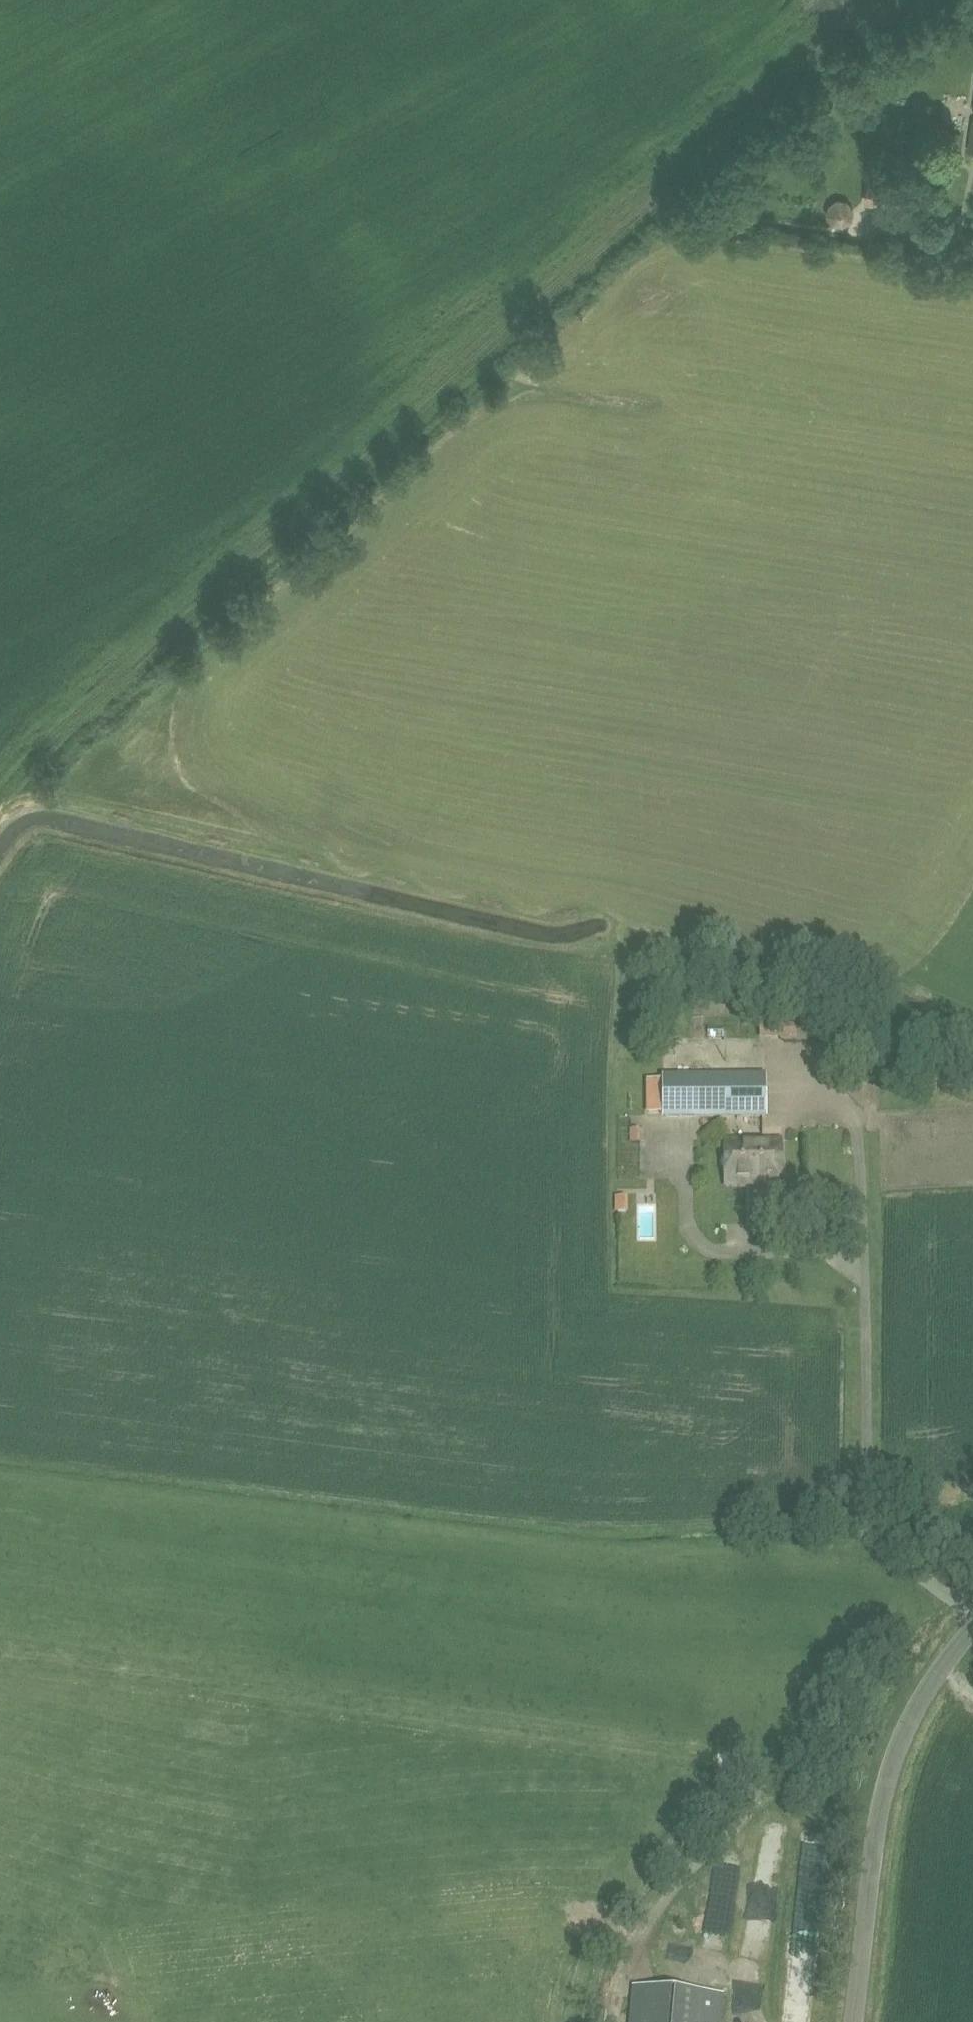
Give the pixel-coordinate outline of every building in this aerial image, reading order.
[(665,1077),(665,1116),(765,1116),(765,1076),(665,1077)] [(656,1089),(643,1089),(644,1115),(657,1115),(656,1089)] [(781,1139),(725,1140),(726,1186),(782,1186),(781,1139)] [(719,1914),(711,1948),(730,1953),(738,1919),(719,1914)] [(631,2021),(721,2021),(724,1994),(634,1986),(631,2021)] [(816,1992),(795,1992),(795,2021),(815,2021),(816,1992)]
